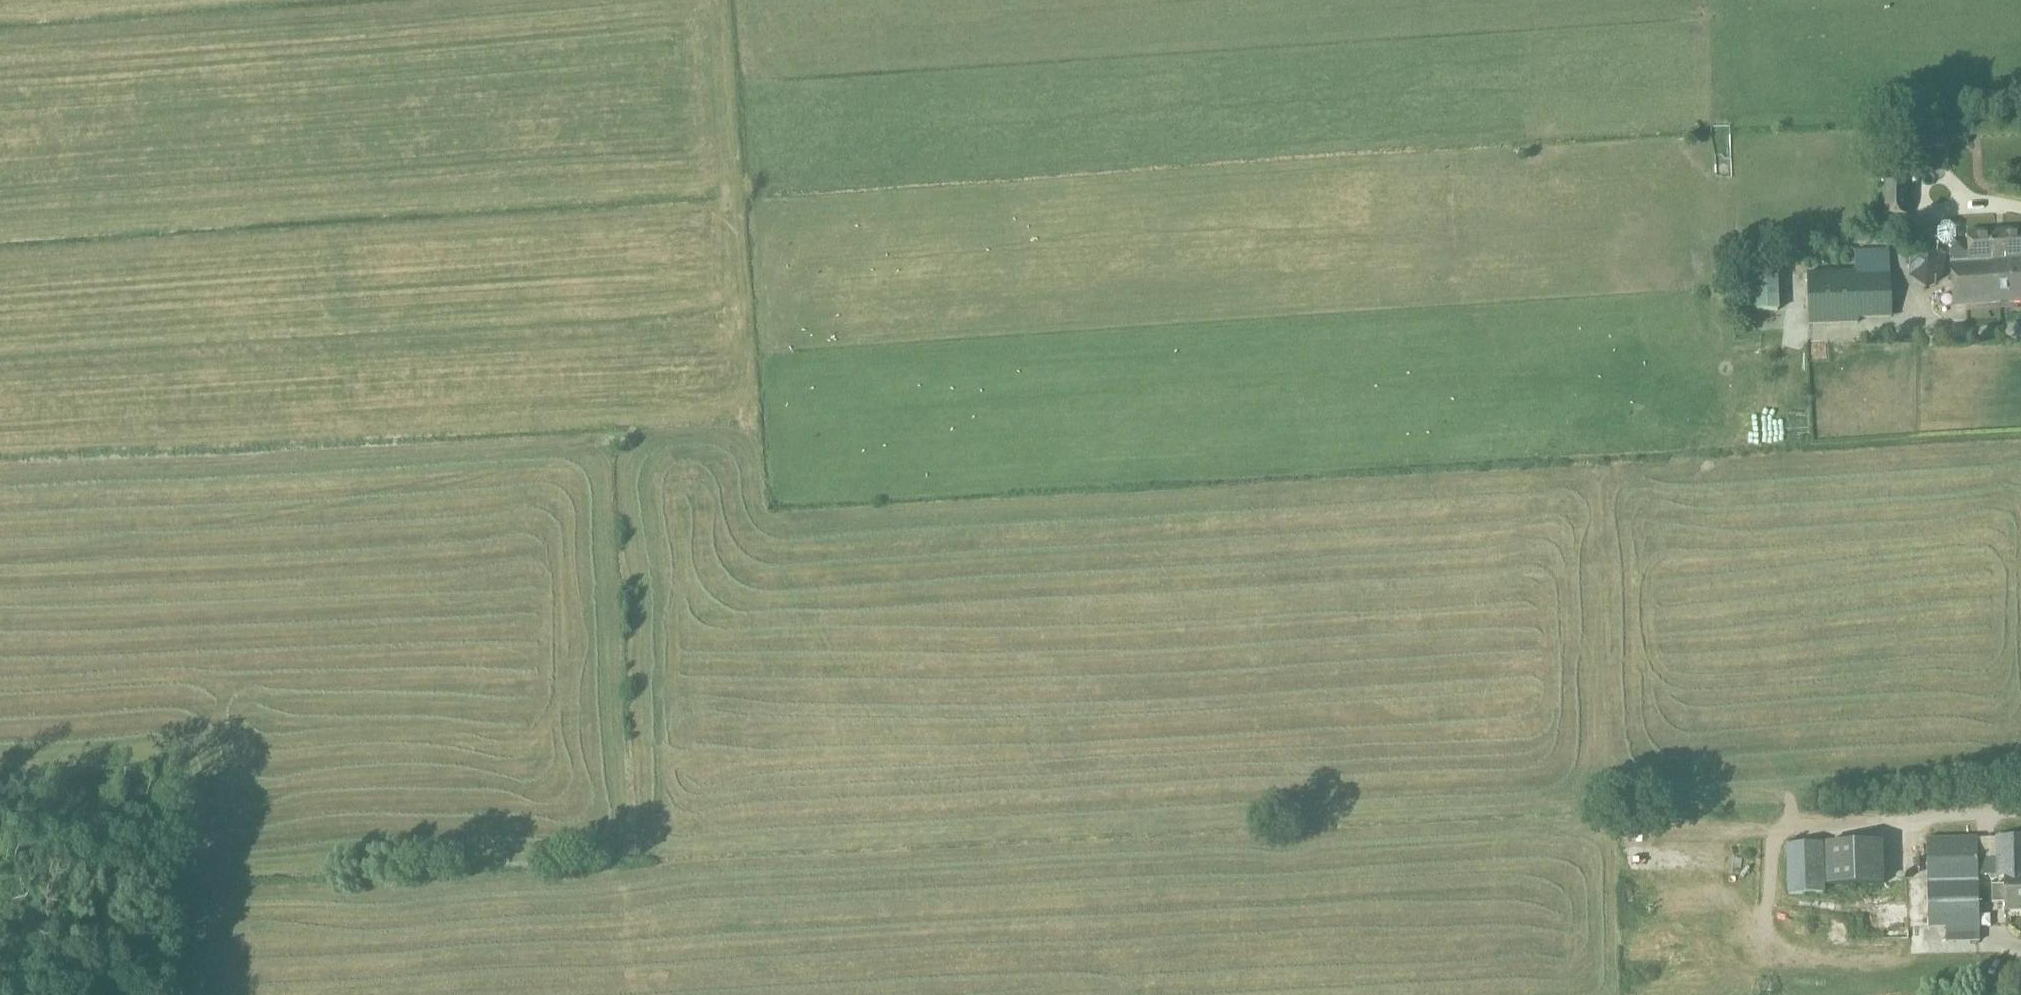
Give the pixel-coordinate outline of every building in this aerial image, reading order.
[(1922,130),(1924,149),(1946,148),(1944,129),(1922,130)] [(1885,216),(1908,216),(1908,177),(1907,177),(1907,172),(1892,172),(1892,176),(1885,176),(1885,216)] [(2020,262),(2020,231),(1967,234),(1969,262),(1951,263),(1951,267),(2020,262)] [(1910,256),(1909,277),(1927,288),(1946,279),(1947,258),(1929,246),(1910,256)] [(1891,319),(1889,251),(1854,251),(1855,272),(1807,273),(1809,327),(1859,326),(1858,320),(1891,319)] [(1951,267),(1953,307),(2020,303),(2020,262),(1951,267)] [(1777,274),(1742,275),(1743,329),(1753,329),(1753,312),(1778,311),(1777,274)] [(1959,310),(1942,315),(1946,331),(1963,326),(1959,310)] [(2004,316),(2004,339),(2020,339),(2020,316),(2004,316)] [(1971,320),(1971,332),(1992,331),(1991,319),(1971,320)] [(1978,878),(1977,840),(1977,838),(1926,840),(1929,930),(1945,930),(1946,943),(1980,942),(1978,878)] [(1996,840),(1997,878),(1997,879),(2004,879),(2005,887),(1991,887),(1992,904),(2005,904),(2005,912),(2020,912),(2020,839),(1996,839),(1996,840)] [(1996,840),(1977,840),(1978,878),(1997,878),(1996,840)] [(1882,842),(1823,844),(1825,888),(1860,886),(1860,907),(1908,905),(1907,884),(1884,885),(1882,842)] [(1787,845),(1788,895),(1825,894),(1825,888),(1823,844),(1787,845)] [(1880,918),(1864,919),(1865,930),(1881,929),(1880,918)]
